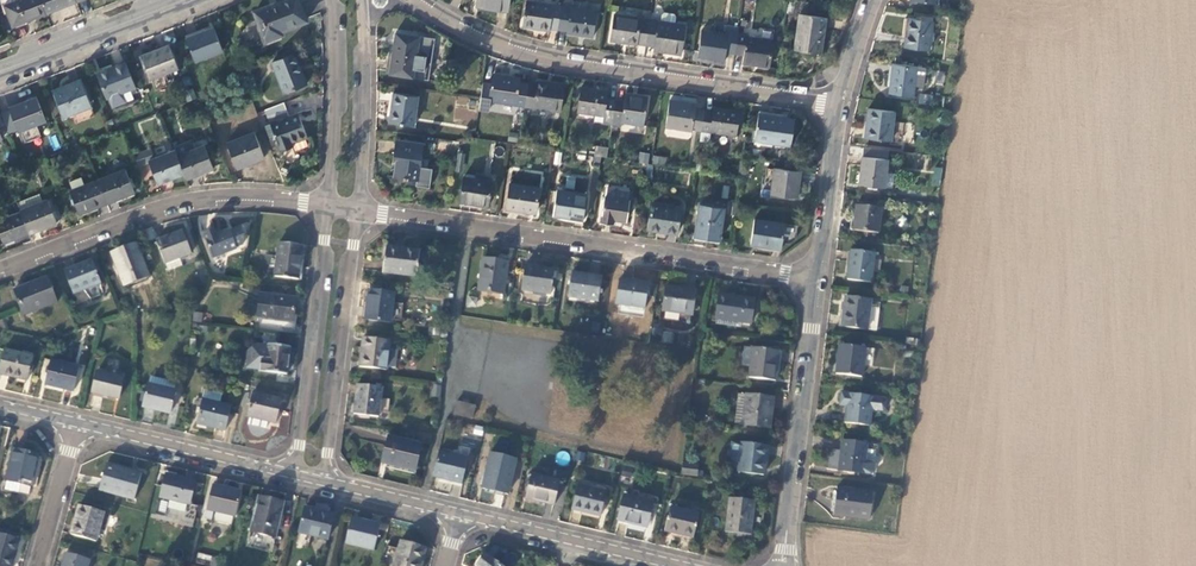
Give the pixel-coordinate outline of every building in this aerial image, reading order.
[(45,20),(37,0),(0,0),(0,3),(11,33),(45,20)] [(75,8),(72,0),(37,0),(45,20),(75,8)] [(75,8),(95,0),(72,0),(75,8)] [(476,12),(506,17),(509,0),(478,0),(476,12)] [(909,4),(946,8),(947,0),(909,0),(909,4)] [(306,28),(297,2),(253,18),(265,48),(282,42),(281,37),(306,28)] [(596,17),(570,13),(572,4),(562,3),(560,13),(557,36),(566,37),(565,39),(592,43),(596,17)] [(560,13),(525,7),(521,32),(549,36),(549,34),(557,36),(560,13)] [(660,20),(659,27),(649,25),(645,51),(654,52),(653,57),(680,60),(684,30),(674,29),(675,22),(672,20),(662,18),(660,20)] [(825,23),(799,19),(793,57),(820,61),(825,23)] [(649,25),(614,20),(610,47),(636,51),(637,49),(645,51),(649,25)] [(932,26),(907,23),(903,50),(928,53),(932,26)] [(213,34),(186,45),(195,68),(222,57),(213,34)] [(727,40),(702,36),(698,63),(724,67),(725,58),(734,59),(737,39),(728,37),(727,40)] [(433,45),(394,39),(388,80),(427,86),(433,45)] [(772,47),(746,42),(746,40),(737,39),(734,59),(742,61),(741,69),(768,73),(772,47)] [(120,51),(111,53),(113,64),(122,62),(120,51)] [(169,52),(141,62),(150,85),(178,74),(169,52)] [(306,90),(294,61),(272,69),(284,99),(306,90)] [(925,71),(893,68),(889,97),(913,99),(914,89),(923,90),(925,71)] [(124,69),(97,79),(106,104),(133,94),(124,69)] [(490,90),(482,89),(478,117),(487,118),(489,107),(523,113),(526,90),(518,89),(519,85),(492,81),(490,90)] [(80,85),(53,96),(64,123),(91,112),(80,85)] [(558,118),(562,91),(536,87),(535,92),(526,90),(523,113),(558,118)] [(194,89),(185,90),(186,100),(195,100),(194,89)] [(607,97),(581,93),(577,118),(603,122),(602,129),(611,130),(615,106),(606,104),(607,97)] [(918,104),(934,105),(934,94),(918,94),(918,104)] [(454,123),(476,124),(477,97),(455,96),(454,123)] [(417,103),(394,99),(389,128),(412,132),(417,103)] [(647,103),(625,100),(624,107),(615,106),(611,130),(621,132),(621,128),(643,131),(647,103)] [(45,127),(35,103),(8,114),(9,117),(1,120),(9,140),(17,136),(18,138),(45,127)] [(694,110),(669,106),(664,133),(691,137),(691,135),(700,137),(703,116),(694,114),(694,110)] [(306,143),(297,118),(288,122),(284,109),(264,116),(280,158),(291,154),(289,150),(306,143)] [(891,114),(866,111),(863,141),(888,144),(891,114)] [(739,117),(712,113),(712,117),(703,116),(700,137),(735,142),(739,117)] [(793,125),(757,119),(753,147),(789,152),(793,125)] [(55,134),(47,138),(53,150),(61,147),(55,134)] [(236,175),(264,164),(254,138),(226,149),(236,175)] [(186,185),(213,174),(203,151),(194,155),(190,146),(173,153),(175,157),(184,179),(186,185)] [(422,151),(395,147),(392,162),(396,163),(393,184),(416,188),(422,151)] [(887,152),(862,149),(858,185),(892,189),(893,176),(884,175),(887,152)] [(606,154),(595,152),(594,161),(605,163),(606,154)] [(648,165),(649,153),(639,152),(638,164),(648,165)] [(157,190),(184,179),(175,157),(153,165),(149,154),(133,160),(138,172),(148,168),(157,190)] [(653,156),(652,163),(665,165),(666,157),(653,156)] [(583,193),(586,177),(567,174),(564,189),(583,193)] [(799,178),(773,175),(770,200),(795,204),(799,178)] [(106,210),(134,199),(125,176),(97,186),(106,210)] [(491,188),(462,184),(458,209),(487,213),(491,188)] [(78,221),(106,210),(97,186),(69,198),(78,221)] [(538,195),(509,190),(505,215),(534,219),(538,195)] [(627,196),(607,193),(606,203),(602,203),(598,229),(612,231),(613,225),(625,227),(628,207),(625,206),(627,196)] [(584,200),(556,196),(552,222),(581,226),(584,200)] [(28,240),(56,229),(47,205),(42,207),(39,200),(16,209),(19,218),(28,240)] [(724,208),(699,205),(693,244),(719,247),(724,208)] [(679,212),(650,208),(646,237),(664,240),(665,239),(675,240),(679,212)] [(880,211),(855,208),(852,232),(877,235),(880,211)] [(28,240),(19,218),(0,225),(0,246),(2,251),(28,240)] [(784,230),(753,225),(749,250),(780,255),(784,230)] [(235,254),(242,251),(243,244),(239,235),(229,238),(228,236),(216,241),(214,236),(202,241),(212,265),(236,256),(235,254)] [(182,237),(155,248),(164,270),(165,270),(168,277),(181,272),(178,265),(191,259),(182,237)] [(277,248),(273,283),(297,286),(301,251),(277,248)] [(135,249),(110,259),(123,292),(148,283),(135,249)] [(873,256),(850,252),(846,281),(869,284),(871,274),(877,275),(879,265),(872,265),(873,256)] [(419,257),(384,253),(381,280),(416,284),(419,257)] [(506,269),(482,265),(477,296),(502,300),(506,269)] [(91,267),(63,278),(72,301),(100,290),(91,267)] [(553,276),(524,272),(520,297),(550,301),(553,276)] [(601,283),(571,278),(567,303),(597,308),(601,283)] [(45,284),(12,297),(22,322),(55,309),(45,284)] [(647,290),(618,285),(615,310),(644,314),(647,290)] [(695,297),(665,293),(662,317),(691,321),(695,297)] [(393,299),(367,296),(364,326),(389,329),(393,299)] [(258,299),(255,325),(292,329),(295,303),(258,299)] [(869,303),(842,299),(839,329),(865,332),(869,303)] [(754,305),(718,300),(714,324),(716,325),(715,330),(739,334),(740,328),(750,330),(754,305)] [(439,335),(429,333),(427,343),(438,344),(439,335)] [(920,337),(913,336),(913,341),(903,339),(902,346),(918,348),(920,337)] [(263,339),(262,350),(267,351),(266,365),(260,365),(259,378),(286,380),(289,354),(278,353),(279,340),(263,339)] [(388,346),(362,343),(359,373),(385,377),(386,373),(395,375),(397,356),(387,355),(388,346)] [(862,350),(839,347),(836,375),(859,378),(862,350)] [(777,357),(743,353),(741,372),(749,373),(748,384),(774,387),(777,357)] [(0,365),(0,381),(26,387),(32,363),(2,356),(0,365)] [(49,366),(43,391),(72,398),(79,373),(49,366)] [(96,378),(91,399),(118,405),(123,383),(96,378)] [(147,390),(141,414),(169,421),(175,397),(147,390)] [(382,394),(357,391),(352,420),(377,424),(382,394)] [(439,392),(431,391),(430,402),(438,403),(439,392)] [(882,401),(838,394),(836,407),(844,408),(841,426),(866,429),(868,418),(879,420),(882,401)] [(203,398),(196,430),(225,437),(230,413),(218,410),(220,402),(203,398)] [(281,405),(252,398),(246,423),(248,423),(246,430),(265,435),(267,427),(275,429),(281,405)] [(772,405),(737,400),(733,430),(765,434),(766,422),(769,422),(772,405)] [(474,412),(455,408),(452,421),(471,425),(474,412)] [(421,451),(387,442),(380,469),(415,478),(421,451)] [(875,448),(841,444),(837,473),(871,477),(875,448)] [(740,450),(729,448),(727,464),(730,468),(737,469),(736,478),(762,482),(766,452),(740,449),(740,450)] [(38,461),(12,455),(4,486),(6,487),(3,496),(17,499),(20,490),(30,493),(38,461)] [(466,464),(438,457),(432,482),(460,489),(466,464)] [(515,465),(489,459),(481,495),(506,501),(515,465)] [(106,470),(98,497),(133,507),(141,480),(106,470)] [(697,472),(681,470),(680,480),(695,482),(697,472)] [(559,487),(530,480),(524,505),(553,512),(559,487)] [(194,488),(164,481),(159,504),(169,506),(167,515),(184,519),(186,511),(189,512),(194,488)] [(856,485),(836,482),(831,515),(867,520),(870,494),(855,492),(856,485)] [(240,498),(211,492),(206,516),(215,518),(212,527),(230,531),(232,522),(234,523),(240,498)] [(604,498),(576,492),(570,516),(599,523),(604,498)] [(652,508),(623,501),(617,527),(645,534),(652,508)] [(282,508),(258,503),(250,538),(274,544),(282,508)] [(753,508),(729,504),(724,539),(749,542),(753,508)] [(78,512),(70,541),(95,548),(103,519),(78,512)] [(698,520),(669,512),(662,538),(692,545),(698,520)] [(333,521),(304,514),(295,550),(307,553),(309,542),(327,546),(333,521)] [(379,531),(350,524),(344,550),(373,557),(379,531)] [(19,545),(0,540),(0,565),(13,565),(19,545)] [(425,553),(399,546),(394,565),(422,565),(425,553)]
